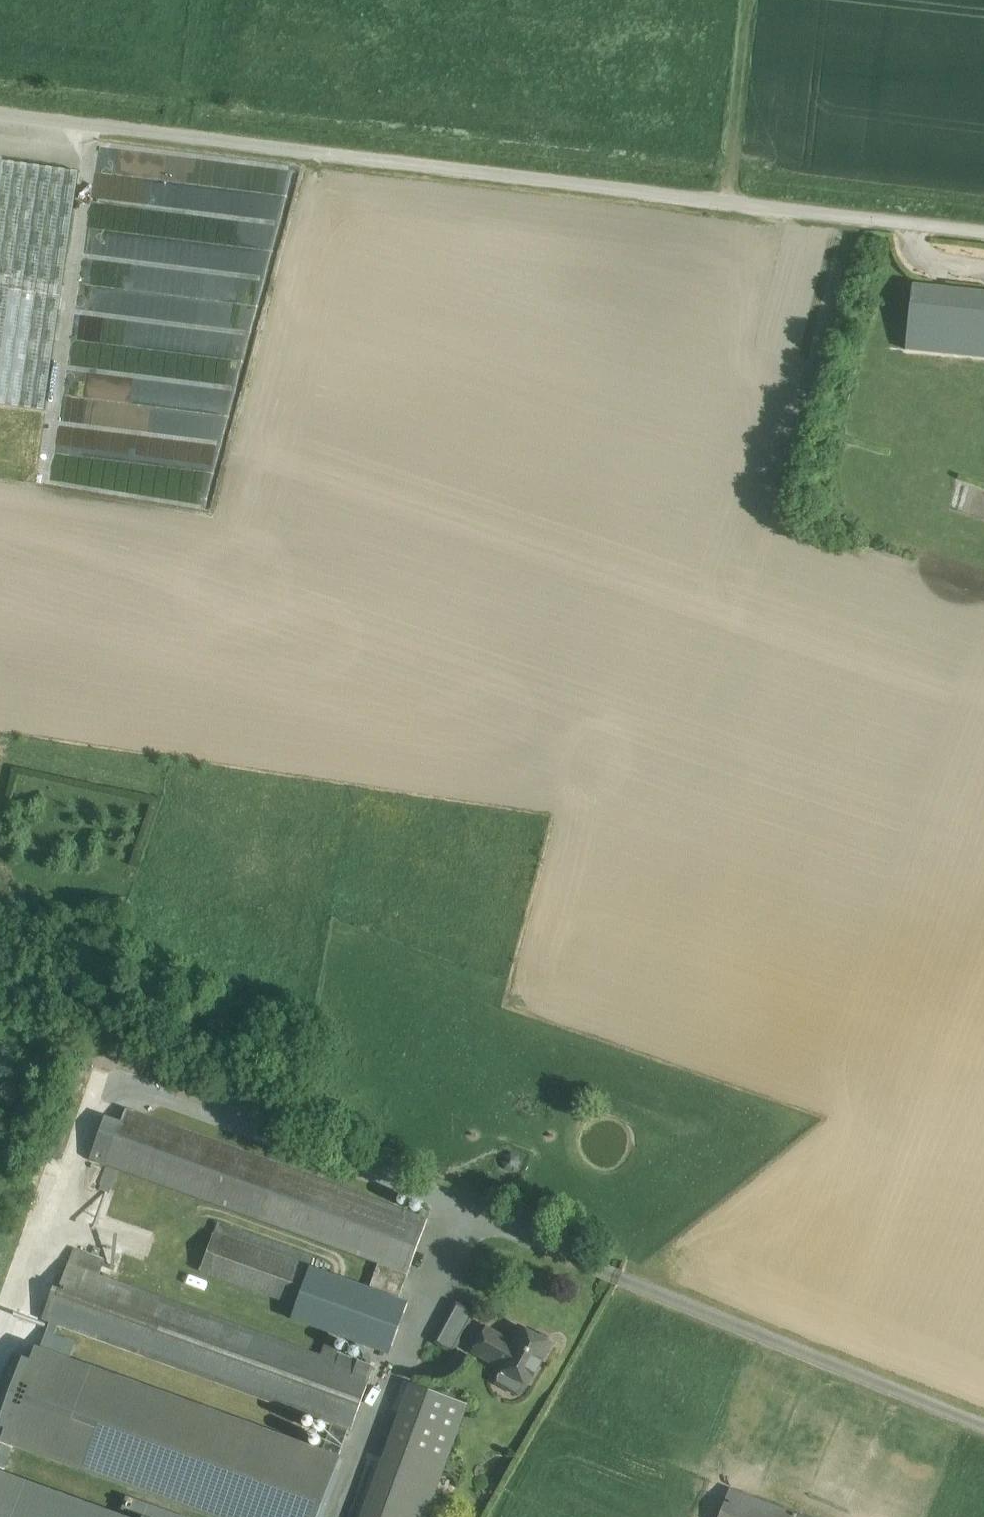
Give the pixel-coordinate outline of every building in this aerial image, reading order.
[(0,160),(0,403),(44,409),(80,172),(0,160)] [(283,222),(286,167),(261,166),(260,189),(175,184),(174,202),(197,203),(196,216),(188,216),(187,233),(240,235),(240,245),(272,247),(274,222),(283,222)] [(234,345),(270,268),(242,275),(86,258),(81,308),(138,315),(139,304),(150,301),(153,298),(147,291),(153,285),(160,292),(182,287),(186,302),(188,283),(196,287),(209,275),(212,289),(222,290),(231,288),(237,293),(250,295),(232,299),(244,305),(237,311),(226,314),(239,316),(229,325),(240,329),(226,333),(215,343),(221,349),(234,345)] [(906,349),(983,357),(983,297),(912,290),(906,349)] [(396,1296),(399,1297),(428,1218),(126,1108),(122,1120),(106,1114),(89,1162),(379,1263),(371,1287),(396,1296)] [(311,1266),(215,1233),(201,1272),(402,1342),(413,1312),(307,1275),(311,1266)] [(42,1320),(334,1426),(350,1431),(375,1364),(358,1358),(358,1360),(339,1353),(340,1350),(324,1344),(321,1353),(100,1274),(105,1258),(75,1247),(60,1287),(55,1285),(42,1320)] [(454,1347),(471,1310),(456,1303),(438,1340),(454,1347)] [(528,1385),(552,1344),(548,1342),(548,1337),(540,1332),(535,1334),(520,1325),(510,1342),(503,1338),(504,1336),(487,1327),(472,1351),(499,1366),(498,1368),(528,1385)] [(43,1347),(71,1353),(74,1337),(46,1331),(43,1347)] [(334,1426),(323,1456),(36,1352),(2,1446),(199,1516),(319,1516),(350,1431),(334,1426)] [(409,1383),(360,1516),(424,1516),(466,1403),(409,1383)] [(0,1451),(0,1467),(4,1469),(11,1450),(2,1447),(0,1451)] [(0,1473),(0,1516),(122,1516),(0,1473)] [(730,1488),(719,1516),(806,1516),(730,1488)]
